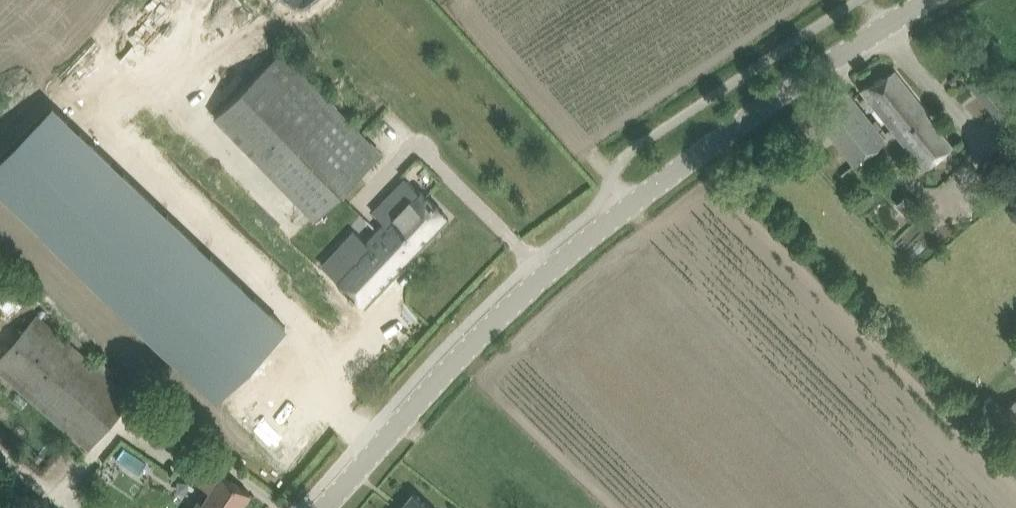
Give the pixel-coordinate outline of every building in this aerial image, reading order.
[(283,48),(213,115),(313,218),(383,151),(283,48)] [(979,96),(1002,128),(1015,118),(1015,105),(987,65),(967,80),(979,96)] [(894,71),(860,90),(923,168),(929,163),(931,165),(952,147),(894,71)] [(886,138),(843,87),(797,120),(816,143),(829,132),(857,164),(870,154),(886,138)] [(0,165),(0,213),(220,400),(285,324),(41,117),(0,165)] [(339,247),(322,265),(349,291),(347,292),(353,297),(354,296),(365,306),(449,218),(419,189),(417,190),(405,179),(391,193),(401,203),(383,222),(365,241),(349,257),(339,247)] [(905,197),(896,205),(907,218),(917,210),(905,197)] [(0,357),(0,372),(89,448),(132,398),(36,315),(0,357)] [(1015,437),(1015,399),(997,417),(1015,437)] [(250,493),(233,482),(209,466),(198,483),(210,491),(202,502),(199,500),(194,507),(240,507),(250,493)] [(413,492),(401,507),(433,507),(413,492)]
